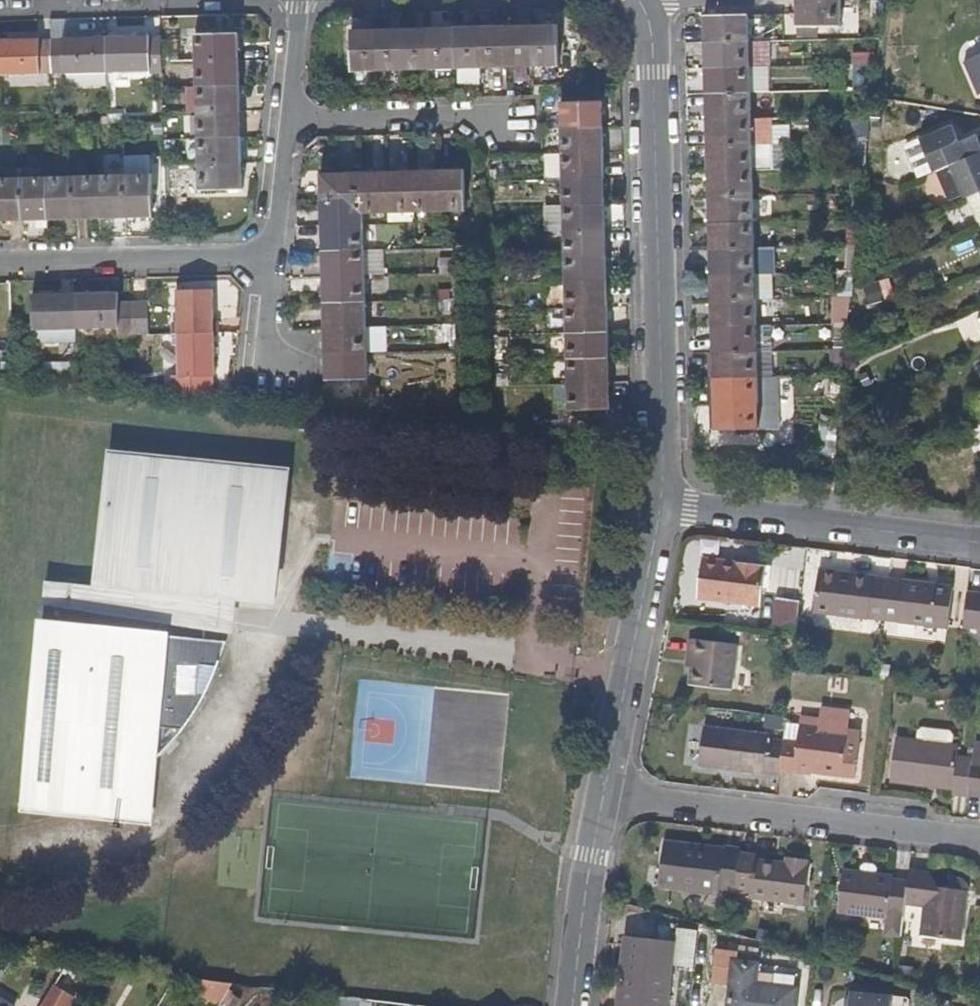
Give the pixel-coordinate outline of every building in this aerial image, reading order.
[(839,26),(839,1),(797,1),(796,14),(796,26),(839,26)] [(747,41),(746,16),(704,17),(704,43),(747,41)] [(554,66),(553,28),(529,29),(529,67),(554,66)] [(529,67),(529,29),(504,30),(505,67),(529,67)] [(505,67),(504,30),(480,31),(479,31),(480,68),(505,67)] [(480,68),(479,31),(454,32),(454,69),(480,68)] [(454,69),(454,32),(429,33),(429,64),(429,70),(454,69)] [(429,64),(429,33),(403,34),(403,35),(404,71),(429,70),(429,64)] [(379,72),(377,35),(352,36),(353,74),(379,72)] [(404,71),(403,35),(377,35),(379,72),(404,71)] [(239,64),(238,38),(201,38),(202,64),(235,64),(239,64)] [(153,74),(151,41),(109,43),(110,69),(110,75),(153,74)] [(748,69),(747,41),(704,43),(705,70),(748,69)] [(56,78),(55,43),(10,45),(1,46),(1,76),(2,79),(56,78)] [(110,69),(109,43),(55,43),(56,78),(110,75),(110,69)] [(963,62),(977,96),(979,95),(979,55),(963,62)] [(239,89),(239,64),(235,64),(202,64),(203,89),(239,89)] [(749,94),(748,69),(705,70),(706,96),(749,94)] [(241,112),(239,89),(203,89),(204,113),(241,112)] [(749,120),(749,94),(706,96),(706,121),(749,120)] [(599,132),(599,107),(559,109),(560,133),(599,132)] [(242,139),(241,112),(204,113),(204,141),(242,139)] [(750,146),(749,120),(706,121),(707,147),(750,146)] [(880,125),(873,124),(872,133),(879,134),(880,125)] [(918,140),(932,174),(935,172),(948,167),(979,153),(979,150),(974,136),(958,143),(951,126),(918,140)] [(600,157),(599,132),(560,133),(560,159),(600,157)] [(243,165),(242,139),(204,141),(206,166),(243,165)] [(932,174),(918,141),(904,146),(918,179),(932,174)] [(750,171),(750,146),(707,147),(708,172),(750,171)] [(935,172),(948,204),(962,199),(979,192),(979,191),(979,153),(948,167),(935,172)] [(601,183),(600,157),(560,159),(561,184),(601,183)] [(243,190),(243,165),(206,166),(206,191),(243,190)] [(752,198),(750,171),(708,172),(708,199),(752,198)] [(460,213),(458,174),(434,175),(434,214),(460,213)] [(434,214),(434,175),(411,176),(412,214),(434,214)] [(132,203),(131,176),(104,177),(105,202),(106,216),(132,216),(132,203)] [(157,215),(156,176),(131,176),(132,203),(132,216),(157,215)] [(411,176),(387,176),(360,177),(360,202),(360,216),(412,214),(411,176)] [(80,217),(78,177),(53,179),(54,217),(80,217)] [(105,202),(104,177),(78,177),(80,217),(106,216),(105,202)] [(360,202),(360,177),(321,179),(321,204),(360,202)] [(54,217),(53,179),(27,180),(27,188),(28,218),(54,217)] [(28,218),(27,188),(27,180),(0,181),(1,211),(1,219),(28,218)] [(601,209),(601,183),(561,184),(562,210),(601,209)] [(752,224),(752,198),(708,199),(709,225),(752,224)] [(360,216),(360,202),(321,204),(322,229),(361,227),(360,216)] [(603,235),(601,209),(562,210),(564,236),(603,235)] [(753,250),(752,224),(709,225),(710,250),(753,250)] [(363,253),(361,227),(322,229),(323,254),(363,253)] [(604,259),(603,235),(564,236),(565,261),(604,259)] [(754,275),(753,250),(710,250),(710,277),(754,275)] [(363,279),(363,253),(323,254),(323,280),(363,279)] [(605,284),(604,259),(565,261),(565,286),(605,284)] [(755,301),(754,275),(710,277),(712,303),(755,301)] [(364,304),(363,279),(323,280),(324,305),(364,304)] [(606,309),(605,284),(565,286),(566,311),(606,309)] [(215,335),(214,293),(182,294),(183,336),(215,335)] [(136,338),(135,306),(123,306),(122,296),(78,298),(78,330),(122,328),(122,338),(136,338)] [(78,330),(78,298),(38,299),(39,330),(78,330)] [(755,328),(755,301),(712,303),(712,328),(755,328)] [(365,329),(364,304),(324,305),(325,331),(365,329)] [(152,337),(151,307),(135,306),(136,338),(152,337)] [(607,335),(606,309),(566,311),(567,336),(590,335),(607,335)] [(756,353),(755,328),(712,328),(712,354),(756,353)] [(366,355),(365,329),(325,331),(326,357),(366,355)] [(217,398),(215,335),(183,336),(184,376),(172,376),(171,392),(185,393),(217,398)] [(608,360),(607,335),(590,335),(567,336),(568,362),(608,360)] [(757,379),(756,353),(712,354),(713,380),(757,379)] [(366,379),(366,355),(326,357),(327,381),(366,379)] [(609,386),(608,360),(568,362),(568,387),(609,386)] [(757,405),(757,379),(713,380),(714,406),(757,405)] [(610,412),(609,386),(568,387),(569,412),(610,412)] [(757,432),(757,405),(714,406),(715,432),(757,432)] [(288,475),(240,471),(112,458),(111,465),(287,484),(288,475)] [(287,484),(111,465),(98,591),(47,587),(43,616),(33,723),(23,808),(154,821),(163,730),(186,734),(199,712),(210,695),(200,694),(205,664),(221,666),(230,641),(207,639),(209,626),(212,603),(214,584),(280,588),(286,512),(287,484)] [(759,606),(764,566),(703,559),(698,598),(759,606)] [(882,620),(887,581),(817,573),(813,613),(882,620)] [(947,628),(951,588),(887,581),(882,620),(947,628)] [(965,600),(961,632),(976,634),(975,638),(979,638),(979,602),(965,600)] [(222,627),(225,604),(212,603),(209,626),(222,627)] [(688,685),(730,690),(736,645),(688,639),(686,656),(692,657),(688,685)] [(210,695),(221,666),(205,664),(200,694),(210,695)] [(781,755),(782,742),(766,740),(766,734),(704,727),(698,767),(776,776),(778,776),(779,772),(781,755)] [(840,777),(845,732),(799,727),(797,744),(782,742),(781,755),(779,772),(794,774),(794,772),(808,773),(840,777)] [(917,731),(915,741),(951,745),(952,735),(949,732),(921,728),(917,731)] [(915,741),(895,738),(890,782),(952,789),(951,794),(966,796),(971,759),(956,757),(957,746),(951,745),(915,741)] [(971,759),(966,796),(979,798),(979,746),(972,745),(971,759)] [(113,821),(112,830),(125,832),(126,822),(113,821)] [(738,853),(738,852),(663,843),(658,882),(718,889),(718,885),(734,887),(738,853)] [(803,900),(808,859),(788,858),(787,864),(756,860),(756,855),(738,853),(734,887),(748,889),(748,893),(803,900)] [(904,903),(906,882),(893,880),(893,877),(843,872),(838,912),(887,918),(888,913),(902,914),(904,903)] [(959,942),(965,892),(949,890),(926,888),(927,875),(907,872),(906,882),(904,903),(923,904),(920,936),(959,942)] [(965,892),(966,880),(949,879),(949,890),(965,892)] [(623,937),(616,1005),(665,1005),(668,974),(642,971),(645,939),(623,937)] [(668,974),(670,942),(645,939),(642,971),(668,974)] [(726,1005),(791,1005),(796,971),(731,963),(726,1005)] [(222,1005),(234,984),(207,981),(200,994),(222,1005)] [(849,992),(847,1005),(890,1005),(891,996),(849,992)] [(0,993),(0,1005),(16,1005),(17,1004),(0,993)] [(367,1000),(340,997),(334,1005),(367,1005),(367,1000)]
